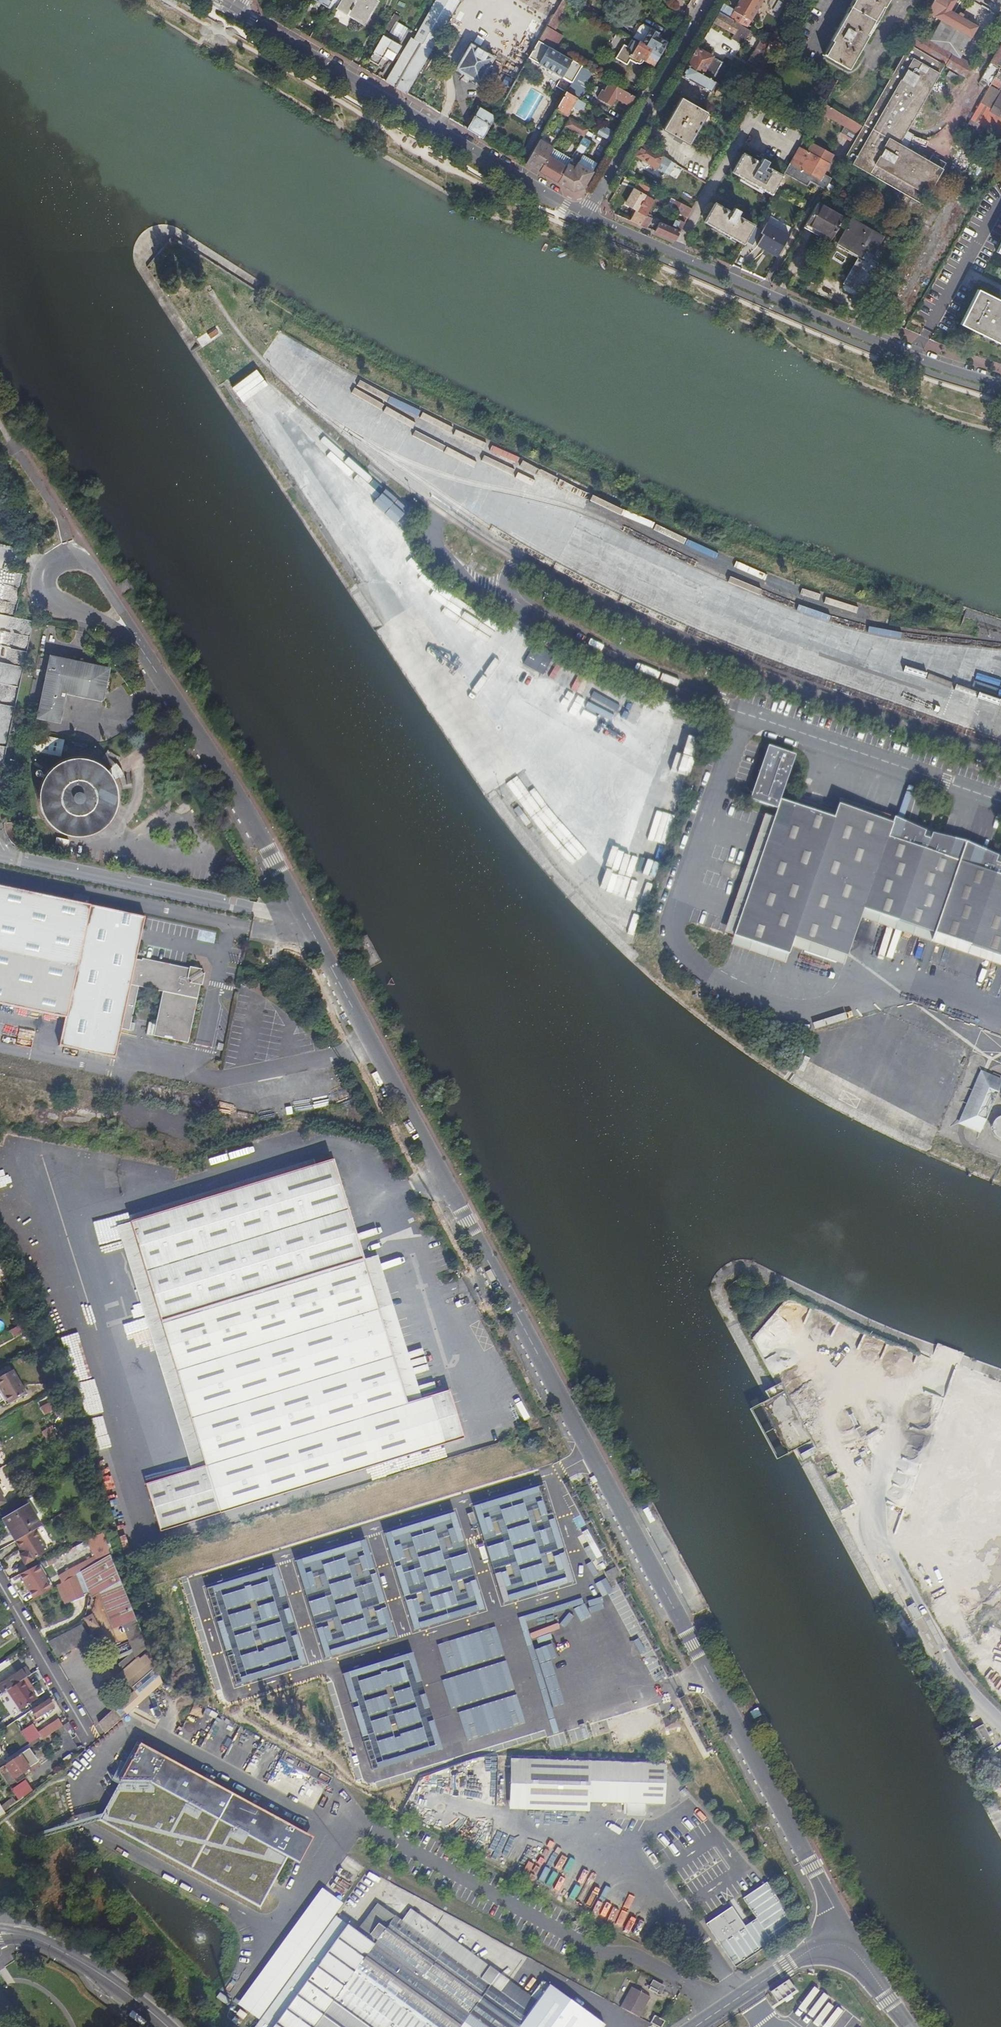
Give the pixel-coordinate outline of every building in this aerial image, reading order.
[(375,0),(343,0),(338,9),(365,24),(378,2),(375,0)] [(461,0),(436,0),(413,40),(432,51),(461,0)] [(569,0),(562,0),(539,40),(544,44),(569,0)] [(723,5),(718,13),(746,29),(762,0),(740,0),(734,11),(723,5)] [(804,5),(795,0),(785,0),(785,1),(801,10),(804,5)] [(826,57),(849,71),(869,36),(868,35),(883,7),(885,9),(889,0),(856,0),(832,42),(834,43),(826,57)] [(909,46),(944,66),(965,78),(973,65),(960,58),(978,28),(961,18),(963,16),(960,14),(959,17),(950,11),(957,0),(935,0),(930,9),(928,13),(941,21),(930,40),(917,33),(909,46)] [(930,9),(935,0),(925,0),(922,4),(930,9)] [(868,35),(869,36),(885,9),(883,7),(868,35)] [(718,13),(712,23),(734,35),(735,33),(739,35),(737,39),(744,43),(751,32),(746,29),(718,13)] [(395,25),(390,22),(383,35),(388,38),(395,25)] [(634,37),(643,42),(648,32),(640,28),(634,37)] [(643,42),(642,43),(661,54),(668,43),(657,36),(659,33),(651,28),(648,32),(643,42)] [(388,38),(383,35),(369,60),(379,65),(384,56),(388,49),(396,54),(401,46),(388,38)] [(407,94),(432,51),(413,40),(411,38),(387,82),(407,94)] [(755,67),(770,43),(762,38),(747,63),(755,67)] [(544,44),(539,40),(529,58),(562,78),(562,77),(573,83),(583,66),(544,44)] [(642,43),(639,41),(638,44),(632,40),(628,46),(624,44),(616,56),(616,58),(626,64),(628,64),(630,60),(636,63),(638,61),(639,62),(641,59),(654,67),(661,54),(642,43)] [(773,44),(784,50),(785,47),(775,41),(773,44)] [(824,56),(826,57),(834,43),(832,42),(824,56)] [(495,58),(471,43),(456,69),(479,84),(495,58)] [(978,84),(987,89),(989,86),(991,83),(1000,65),(1000,44),(978,84)] [(944,66),(909,46),(845,160),(922,204),(944,164),(937,160),(934,166),(928,162),(907,150),(899,145),(907,132),(944,66)] [(393,61),(396,54),(388,49),(384,56),(393,61)] [(687,67),(712,81),(722,64),(697,49),(687,67)] [(991,83),(999,88),(1000,85),(1000,65),(991,83)] [(583,66),(573,83),(567,93),(582,101),(597,74),(583,66)] [(687,67),(681,77),(711,94),(716,84),(712,81),(687,67)] [(955,82),(957,77),(949,72),(946,77),(955,82)] [(495,104),(500,108),(516,79),(509,74),(502,85),(503,86),(500,90),(504,93),(502,97),(501,96),(495,104)] [(636,97),(640,90),(628,83),(624,90),(636,97)] [(624,90),(616,85),(615,88),(616,89),(612,95),(631,107),(636,97),(624,90)] [(970,119),(1000,137),(1000,117),(999,116),(1000,113),(1000,93),(989,86),(987,89),(970,119)] [(582,101),(567,93),(557,110),(557,111),(567,116),(572,107),(579,111),(584,109),(586,104),(582,101)] [(707,114),(681,99),(663,130),(689,145),(707,114)] [(824,105),(820,112),(858,134),(863,127),(860,126),(824,105)] [(474,117),(467,129),(483,138),(495,117),(480,108),(475,117),(474,117)] [(583,125),(571,118),(566,127),(578,134),(583,125)] [(589,129),(583,125),(578,134),(584,137),(589,129)] [(610,141),(614,135),(604,129),(600,135),(610,141)] [(914,136),(907,132),(899,145),(907,150),(914,136)] [(583,155),(589,141),(581,137),(575,151),(583,155)] [(540,140),(526,164),(533,167),(540,171),(548,157),(553,148),(540,140)] [(638,152),(635,157),(677,181),(683,170),(642,145),(638,152)] [(808,153),(800,149),(791,164),(802,170),(799,176),(808,182),(812,176),(821,181),(824,175),(829,166),(828,165),(833,157),(812,146),(808,153)] [(776,189),(783,177),(766,167),(771,158),(765,155),(760,164),(743,155),(733,173),(773,195),(776,189)] [(548,157),(540,171),(552,179),(558,182),(567,167),(548,157)] [(934,166),(937,160),(931,157),(928,162),(934,166)] [(567,167),(558,182),(573,191),(583,188),(588,181),(593,172),(571,159),(567,167)] [(802,170),(791,164),(785,174),(808,187),(811,181),(826,190),(832,180),(824,175),(821,181),(812,176),(808,182),(799,176),(802,170)] [(944,164),(922,204),(923,205),(946,165),(944,164)] [(638,212),(631,223),(640,227),(646,217),(653,202),(633,192),(626,206),(638,212)] [(692,210),(677,202),(672,212),(687,219),(692,210)] [(745,245),(755,226),(738,217),(744,207),(737,204),(732,213),(715,204),(705,223),(745,245)] [(844,219),(818,205),(814,211),(805,227),(831,242),(844,219)] [(646,217),(640,227),(646,229),(651,220),(646,217)] [(674,241),(684,224),(676,220),(671,229),(659,224),(654,233),(674,241)] [(870,260),(883,238),(852,221),(840,243),(870,260)] [(757,246),(777,258),(789,236),(767,223),(761,234),(764,236),(757,246)] [(997,303),(998,300),(978,290),(961,325),(980,335),(982,332),(1000,341),(999,344),(1000,345),(1000,305),(997,303)] [(196,339),(201,347),(221,334),(216,326),(196,339)] [(274,339),(272,345),(296,354),(298,348),(274,339)] [(229,388),(245,411),(270,394),(254,371),(229,388)] [(459,621),(475,627),(478,618),(470,615),(470,614),(462,611),(459,621)] [(522,664),(542,674),(550,657),(529,648),(522,664)] [(109,670),(51,658),(40,717),(60,721),(66,692),(103,700),(109,670)] [(640,723),(660,729),(664,714),(625,702),(619,721),(639,727),(640,723)] [(658,737),(677,743),(674,750),(690,755),(698,730),(663,719),(658,737)] [(24,748),(62,756),(65,740),(27,732),(24,748)] [(744,799),(773,809),(777,800),(791,755),(762,745),(744,799)] [(40,777),(37,784),(37,788),(36,792),(36,796),(37,800),(38,806),(40,812),(41,814),(44,818),(50,824),(56,829),(63,832),(67,833),(75,834),(83,833),(91,831),(98,827),(104,822),(106,819),(109,816),(111,812),(112,809),(114,801),(115,797),(115,793),(115,789),(113,781),(109,774),(106,770),(101,765),(98,762),(95,760),(91,758),(84,756),(76,755),(68,756),(64,757),(57,760),(50,764),(45,770),(40,777)] [(674,815),(683,784),(671,781),(663,810),(640,804),(632,832),(636,833),(627,865),(655,873),(672,814),(674,815)] [(989,854),(986,856),(938,840),(939,836),(915,829),(913,832),(835,806),(831,818),(777,800),(773,809),(731,936),(786,955),(792,940),(845,957),(861,911),(887,919),(1000,957),(1000,858),(989,854)] [(537,843),(547,835),(538,823),(528,830),(537,843)] [(66,838),(53,835),(50,849),(63,851),(66,838)] [(567,840),(549,856),(558,866),(576,850),(567,840)] [(581,883),(586,888),(598,877),(578,855),(561,870),(576,887),(581,883)] [(638,893),(646,875),(634,869),(626,888),(638,893)] [(141,958),(139,961),(133,959),(141,918),(0,888),(0,1004),(62,1017),(58,1044),(113,1055),(119,1028),(127,1030),(136,986),(159,991),(151,1034),(182,1041),(187,1037),(198,981),(189,968),(141,958)] [(209,942),(211,933),(199,930),(197,939),(209,942)] [(980,1133),(1000,1078),(978,1069),(957,1124),(980,1133)] [(993,1114),(987,1135),(1000,1139),(1000,1117),(993,1114)] [(159,1529),(462,1436),(448,1389),(417,1397),(392,1318),(381,1322),(371,1290),(382,1287),(371,1254),(360,1258),(329,1158),(127,1221),(204,1464),(190,1468),(144,1482),(159,1529)] [(127,1221),(114,1225),(190,1468),(204,1464),(127,1221)] [(382,1287),(371,1290),(381,1322),(392,1318),(382,1287)] [(28,1332),(24,1326),(12,1332),(16,1339),(28,1332)] [(757,1353),(766,1351),(762,1332),(753,1334),(757,1353)] [(23,1386),(14,1371),(0,1379),(0,1388),(10,1404),(26,1394),(23,1386)] [(797,1454),(799,1459),(810,1454),(808,1449),(797,1454)] [(87,1481),(81,1484),(84,1495),(90,1493),(87,1481)] [(544,1485),(475,1506),(504,1603),(575,1582),(544,1485)] [(4,1519),(17,1541),(36,1530),(42,1526),(29,1504),(4,1519)] [(455,1512),(385,1533),(414,1630),(485,1608),(455,1512)] [(36,1530),(17,1541),(21,1549),(24,1554),(23,1555),(21,1556),(26,1565),(49,1552),(36,1530)] [(80,1545),(81,1552),(89,1548),(97,1563),(110,1555),(104,1533),(80,1545)] [(365,1539),(297,1560),(326,1657),(396,1637),(365,1539)] [(79,1573),(83,1571),(82,1563),(68,1571),(72,1577),(79,1573)] [(36,1564),(15,1573),(27,1600),(48,1591),(36,1564)] [(307,1663),(277,1566),(207,1588),(236,1684),(307,1663)] [(611,1581),(621,1576),(615,1567),(606,1572),(611,1581)] [(57,1577),(61,1584),(62,1583),(72,1577),(68,1571),(57,1577)] [(80,1576),(79,1573),(72,1577),(62,1583),(70,1602),(84,1596),(83,1594),(90,1592),(83,1575),(80,1576)] [(101,1615),(104,1626),(116,1620),(112,1611),(101,1615)] [(135,1639),(128,1621),(119,1624),(126,1643),(135,1639)] [(55,1657),(88,1642),(80,1624),(47,1640),(55,1657)] [(971,1658),(983,1652),(976,1638),(964,1644),(971,1658)] [(148,1649),(139,1658),(145,1664),(127,1680),(135,1689),(129,1694),(138,1704),(161,1682),(158,1672),(149,1648),(148,1649)] [(442,1749),(414,1652),(344,1674),(373,1771),(442,1749)] [(122,1674),(127,1680),(145,1664),(139,1658),(122,1674)] [(26,1678),(31,1675),(26,1668),(3,1684),(7,1690),(26,1678)] [(32,1686),(26,1678),(7,1690),(21,1710),(37,1699),(30,1688),(32,1686)] [(138,1704),(129,1694),(95,1727),(101,1737),(138,1704)] [(54,1706),(50,1699),(33,1710),(38,1717),(54,1706)] [(461,1744),(486,1744),(486,1719),(461,1719),(461,1744)] [(45,1730),(49,1735),(63,1726),(59,1720),(45,1730)] [(976,1750),(991,1743),(983,1724),(968,1730),(976,1750)] [(101,1814),(98,1819),(259,1908),(301,1831),(141,1743),(101,1814)] [(17,1782),(22,1777),(21,1775),(29,1769),(36,1763),(33,1758),(34,1757),(30,1749),(5,1765),(17,1782)] [(660,1764),(628,1763),(508,1759),(506,1811),(589,1813),(589,1803),(628,1804),(628,1815),(646,1816),(646,1804),(664,1805),(665,1764),(660,1764)] [(21,1802),(33,1792),(26,1783),(13,1790),(21,1802)] [(440,1825),(451,1818),(447,1812),(436,1820),(440,1825)] [(716,1937),(732,1961),(794,1921),(764,1876),(740,1892),(754,1913),(716,1937)] [(342,1902),(321,1886),(236,2004),(259,2019),(342,1902)] [(530,2014),(528,2012),(491,1984),(499,1974),(388,1894),(384,1894),(359,1927),(350,1920),(274,2026),(521,2026),(530,2014)] [(729,1902),(736,1917),(742,1914),(735,1899),(729,1902)] [(536,2001),(499,1974),(491,1984),(528,2012),(536,2001)] [(537,1988),(543,1992),(550,1983),(544,1979),(537,1988)] [(773,2001),(792,1991),(787,1981),(768,1991),(773,2001)] [(528,2012),(530,2014),(521,2026),(602,2026),(605,2023),(550,1983),(543,1992),(536,2001),(528,2012)] [(652,1992),(663,1998),(667,1991),(656,1985),(652,1992)] [(639,1992),(629,2011),(646,2021),(657,2002),(639,1992)]
